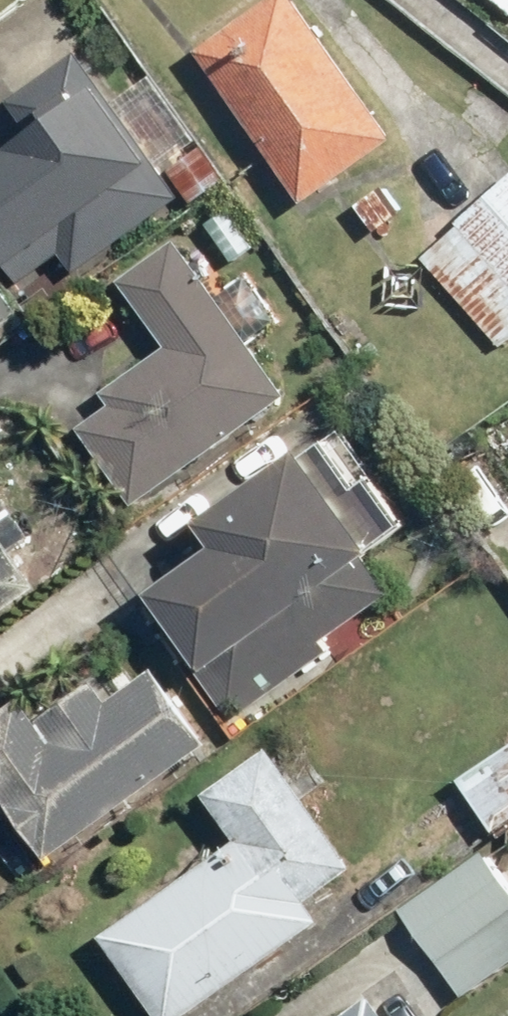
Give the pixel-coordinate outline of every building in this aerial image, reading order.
[(310,0),(271,0),(205,47),(311,196),(403,132),(310,0)] [(77,40),(13,94),(37,123),(0,154),(0,249),(28,282),(65,251),(87,277),(191,191),(199,199),(236,169),(160,78),(130,102),(77,40)] [(427,252),(507,342),(507,178),(427,252)] [(291,385),(185,235),(128,275),(173,339),(115,380),(125,394),(82,425),(134,497),(291,385)] [(0,271),(0,335),(30,313),(0,271)] [(370,486),(327,430),(212,519),(223,533),(156,585),(176,612),(163,622),(240,722),(410,591),(376,547),(417,515),(385,474),(370,486)] [(52,579),(0,508),(0,618),(52,579)] [(217,735),(164,663),(120,695),(107,677),(48,719),(32,697),(0,720),(0,779),(52,852),(217,735)] [(279,740),(215,787),(251,839),(112,933),(168,1015),(176,1015),(332,911),(318,891),(362,862),(279,740)] [(462,786),(501,835),(507,829),(507,749),(462,786)] [(489,847),(404,914),(470,995),(507,965),(507,871),(489,847)] [(385,992),(354,1015),(402,1015),(385,992)]
